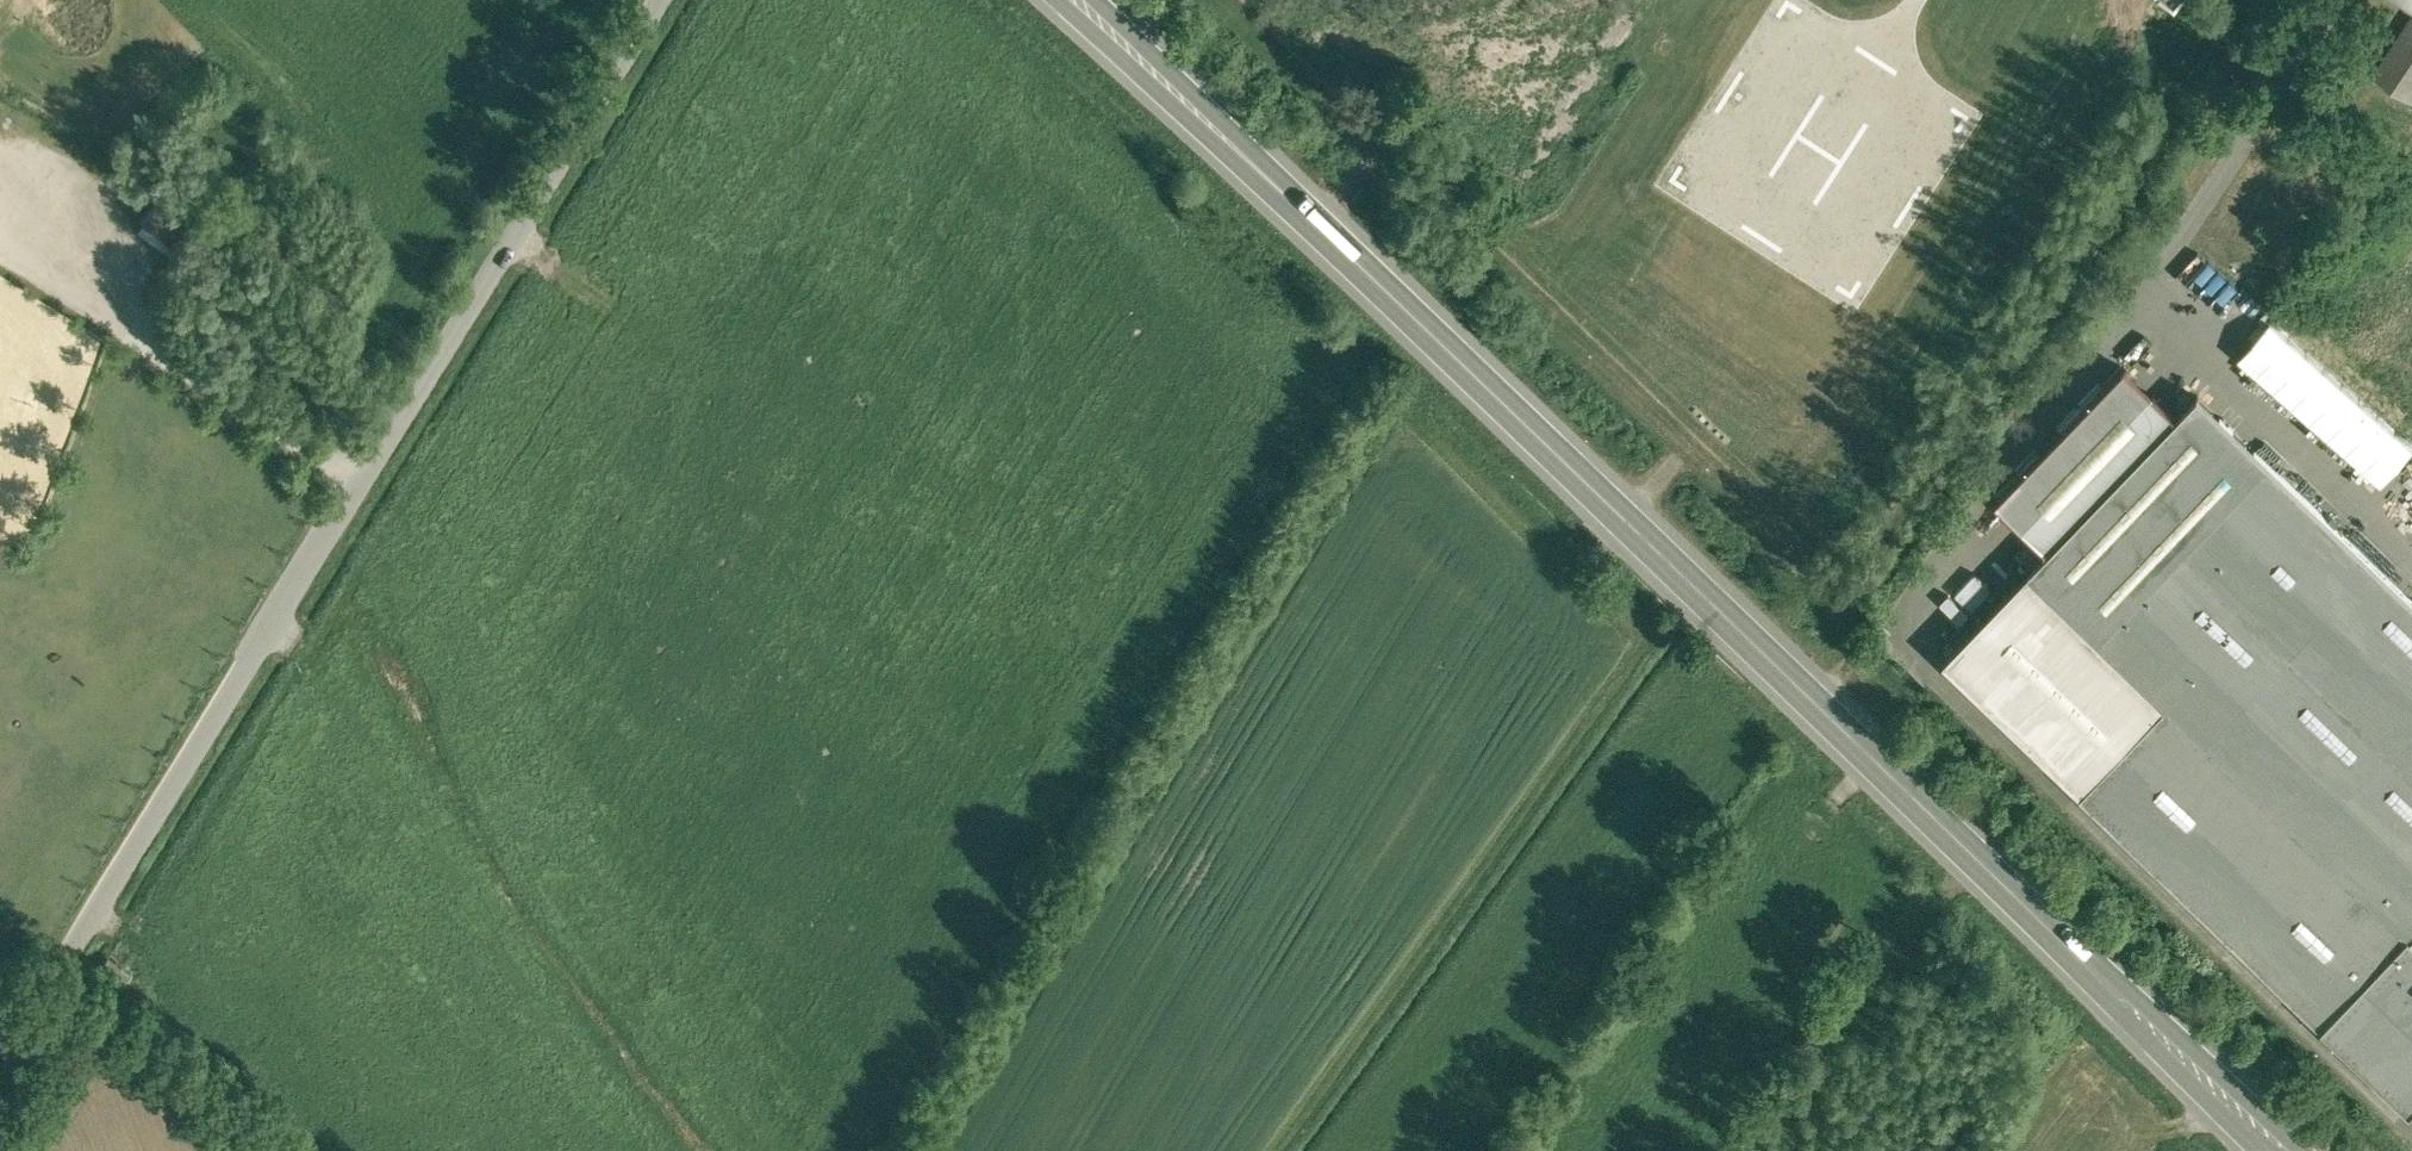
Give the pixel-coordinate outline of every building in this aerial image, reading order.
[(2394,48),(2411,59),(2393,87),(2411,99),(2411,20),(2394,48)] [(195,227),(159,201),(144,222),(180,248),(195,227)] [(2265,317),(2232,355),(2377,483),(2410,446),(2265,317)] [(2126,367),(2000,498),(2051,547),(2177,416),(2126,367)] [(2199,393),(2177,416),(2051,547),(2030,569),(2029,569),(1945,657),(2084,791),(2085,791),(2101,806),(2101,807),(2102,808),(2102,807),(2118,823),(2119,824),(2135,839),(2135,840),(2136,841),(2136,840),(2151,855),(2153,857),(2170,872),(2169,873),(2170,874),(2171,873),(2187,889),(2187,890),(2188,890),(2204,905),(2204,906),(2205,907),(2205,906),(2221,922),(2222,923),(2238,939),(2239,940),(2255,955),(2256,956),(2273,971),(2272,972),(2273,973),(2274,973),(2290,988),(2289,988),(2291,989),(2307,1005),(2308,1006),(2324,1021),(2325,1022),(2341,1038),(2342,1039),(2358,1054),(2359,1055),(2360,1055),(2376,1071),(2375,1071),(2376,1072),(2377,1072),(2393,1087),(2393,1088),(2394,1088),(2410,1104),(2411,1105),(2411,1104),(2411,934),(2411,933),(2411,598),(2199,393)]
